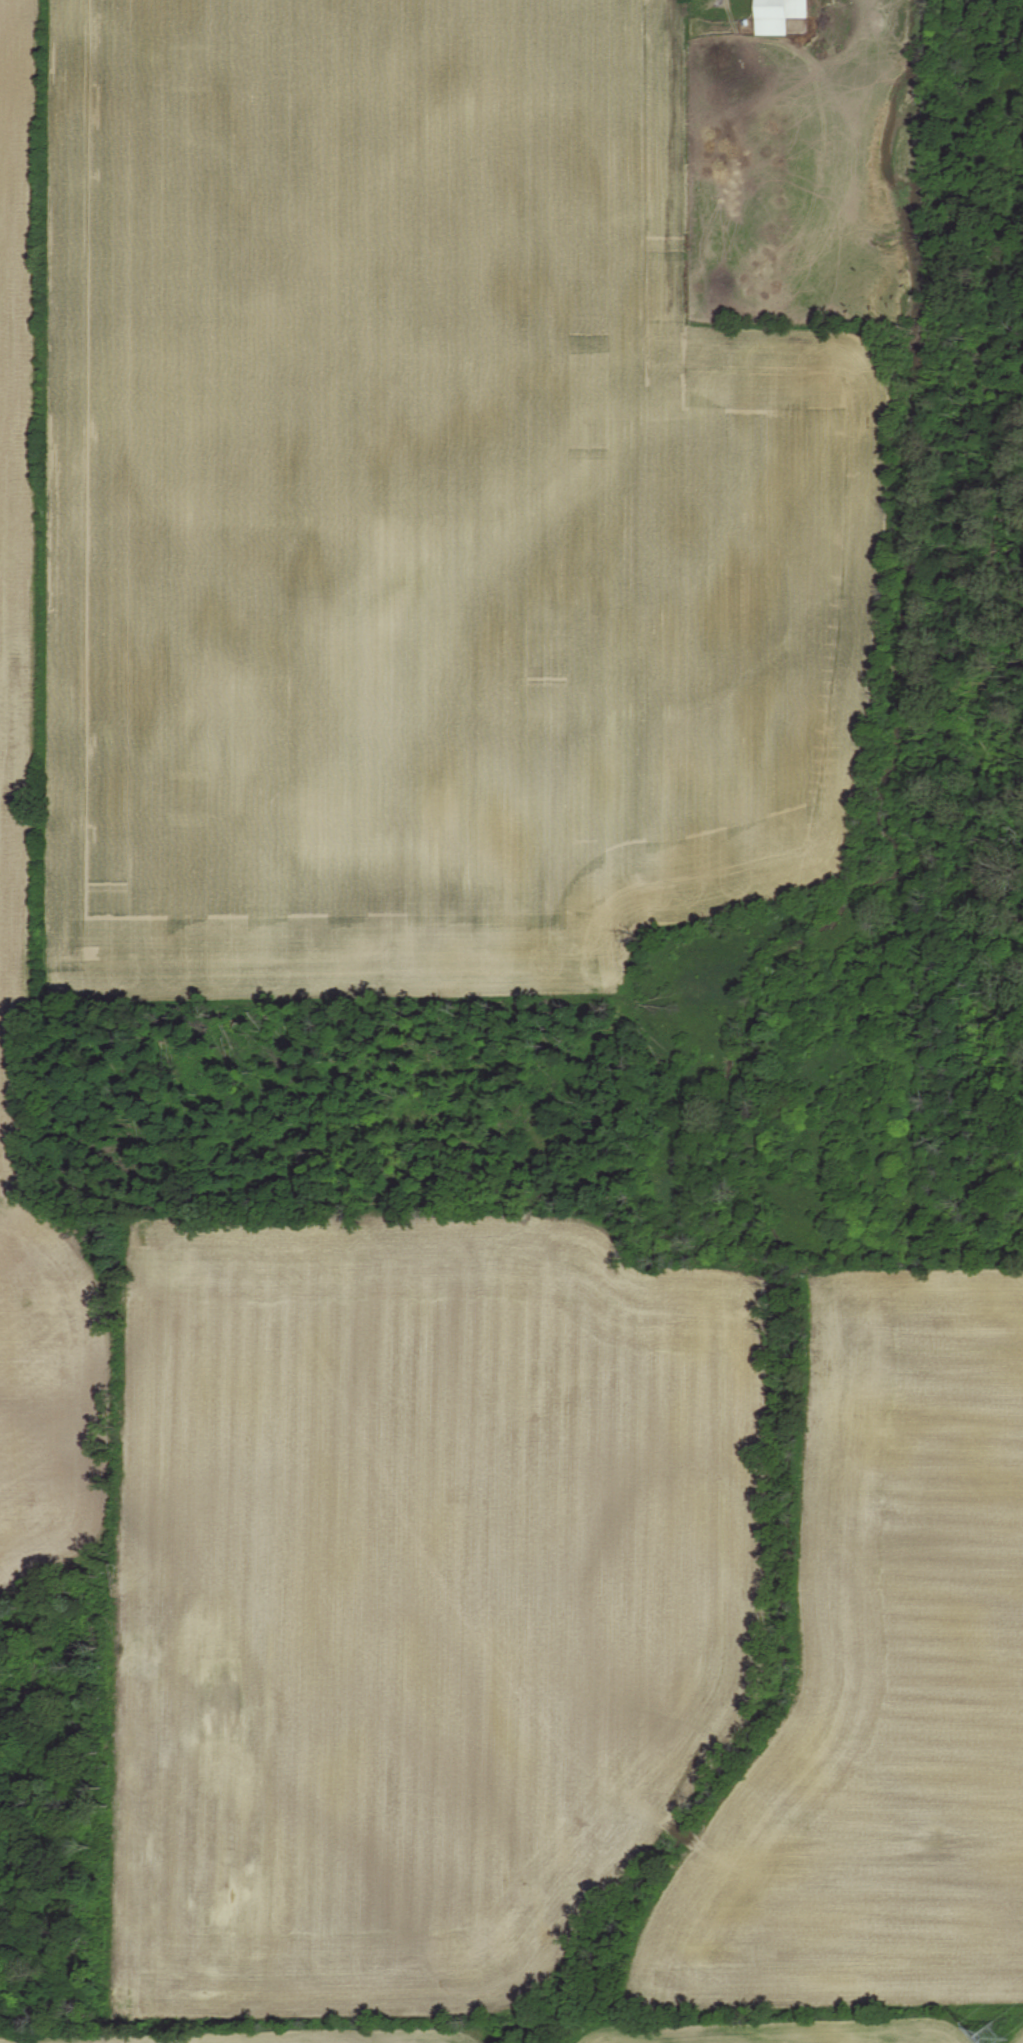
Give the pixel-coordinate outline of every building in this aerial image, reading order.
[(784,36),(784,1),(749,1),(749,36),(784,36)]
